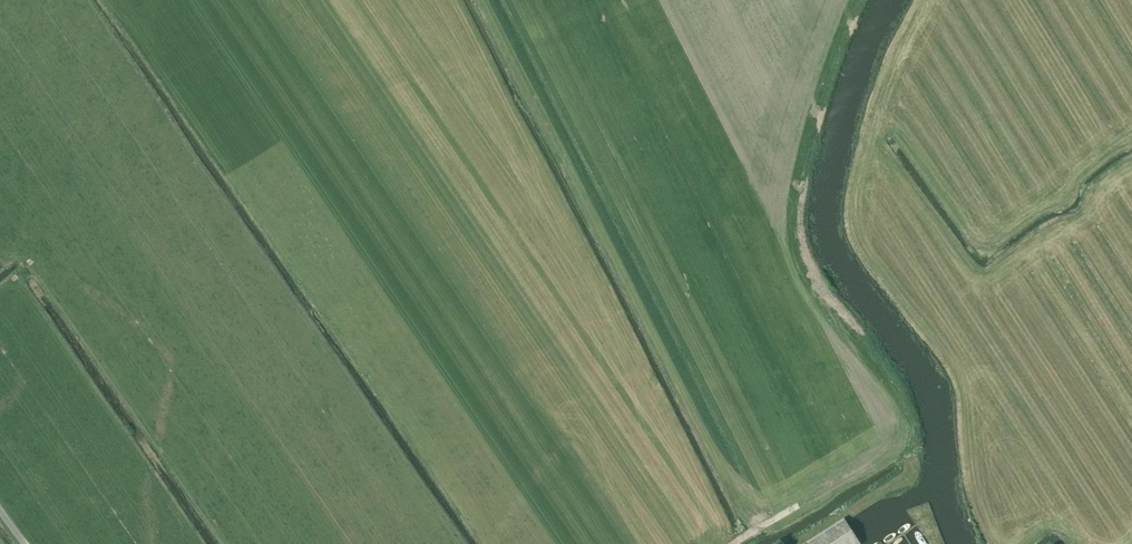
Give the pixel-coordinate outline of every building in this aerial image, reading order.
[(843,521),(809,543),(810,543),(858,543),(843,521)]
